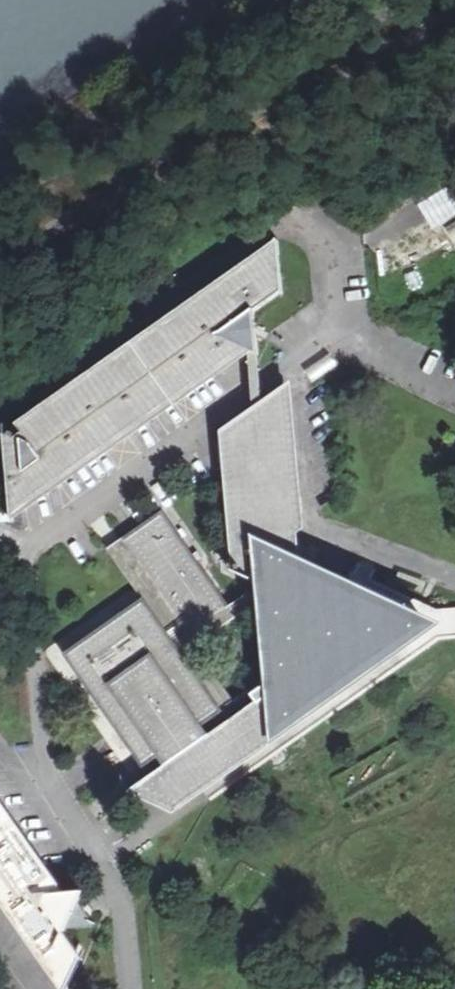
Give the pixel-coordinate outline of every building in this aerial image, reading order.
[(412,190),(428,215),(436,228),(454,216),(454,206),(452,201),(454,199),(454,183),(448,170),(412,190)] [(247,351),(256,353),(252,309),(280,290),(278,250),(17,433),(9,432),(6,434),(3,433),(8,494),(10,509),(65,470),(240,347),(247,351)] [(253,411),(261,405),(259,383),(256,353),(247,351),(251,388),(253,411)] [(261,405),(253,411),(222,432),(233,558),(227,567),(265,582),(266,591),(268,605),(276,672),(283,729),(418,632),(416,629),(416,624),(416,619),(419,617),(299,560),(284,389),(261,405)] [(161,513),(121,541),(188,636),(229,608),(161,513)] [(188,636),(121,541),(107,551),(143,600),(223,711),(234,703),(195,647),(254,606),(268,605),(266,591),(249,593),(229,608),(188,636)] [(143,600),(64,656),(144,767),(157,758),(223,711),(143,600)] [(283,729),(276,672),(234,703),(223,711),(157,758),(166,770),(133,794),(166,811),(283,729)] [(64,985),(79,954),(64,933),(66,928),(82,891),(62,893),(0,804),(0,895),(64,985)] [(78,901),(66,928),(96,925),(78,901)]
